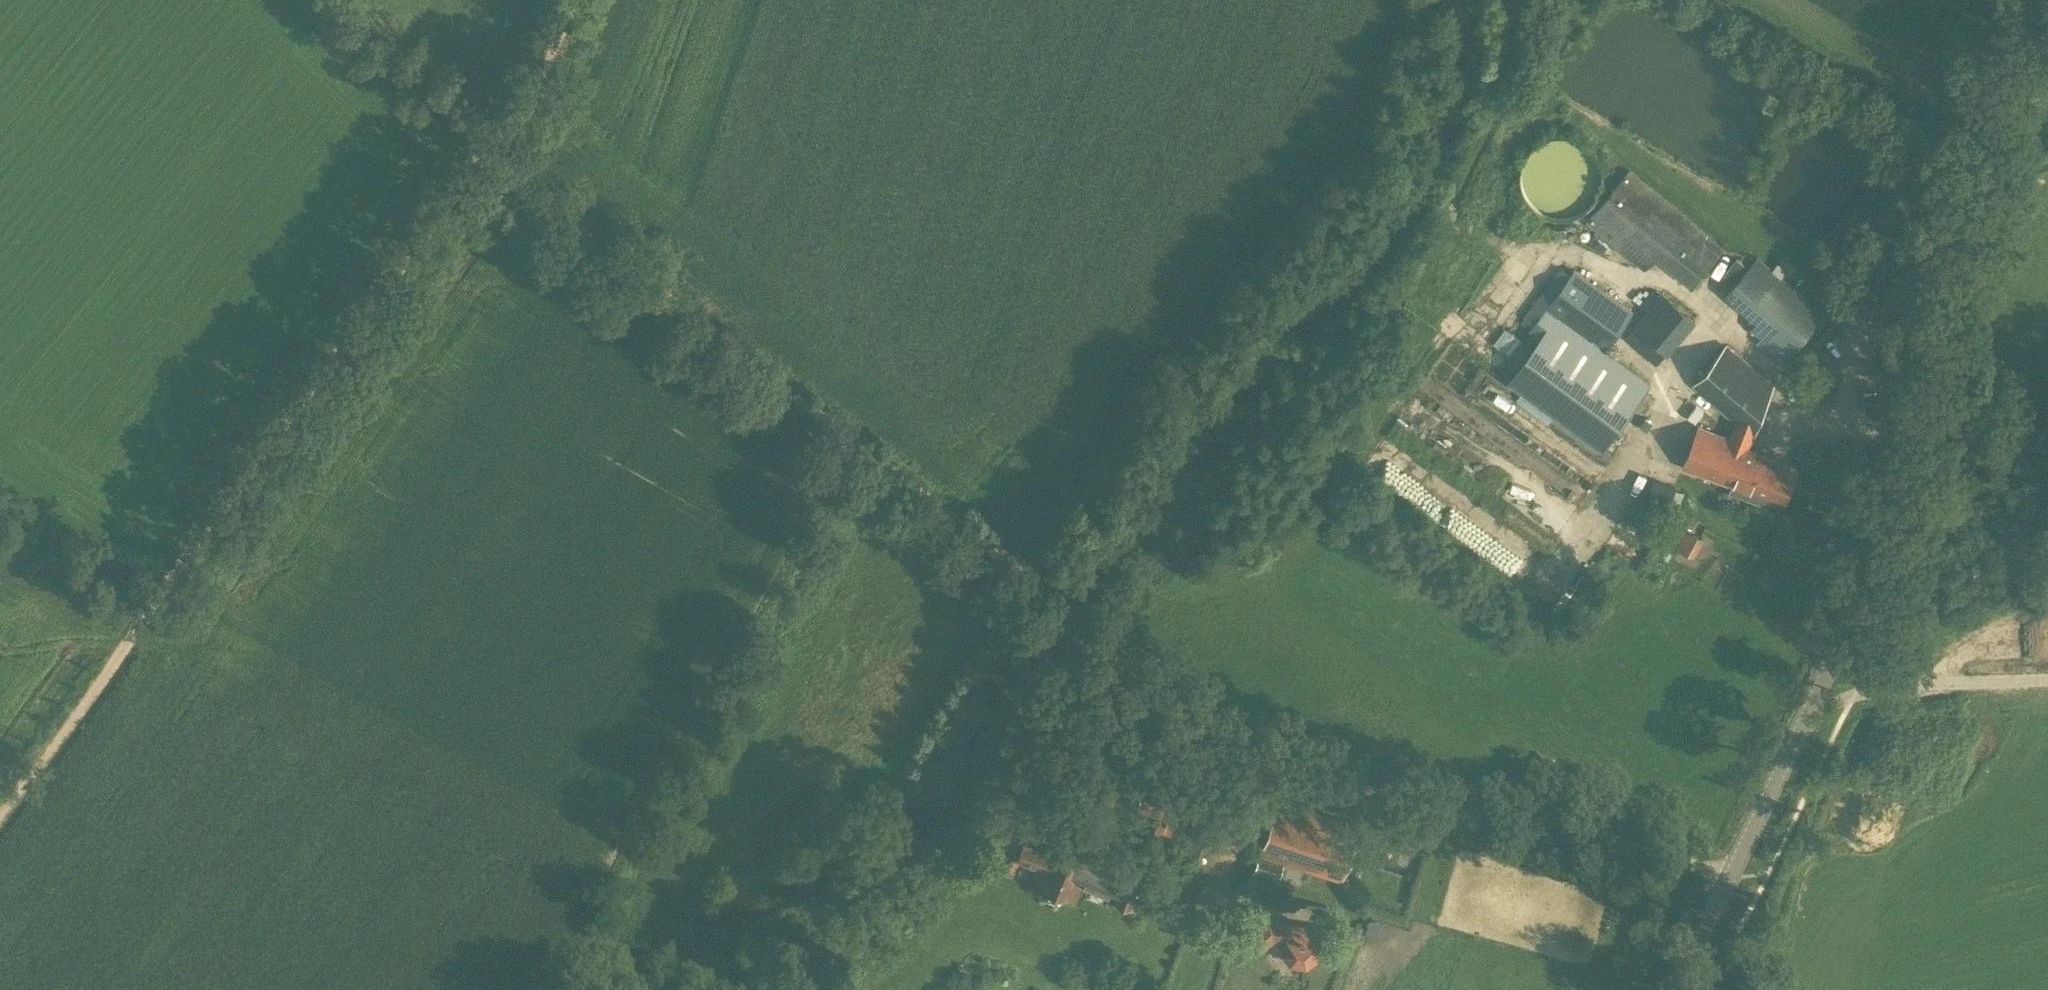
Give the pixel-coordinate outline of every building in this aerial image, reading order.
[(1523,191),(1525,194),(1526,197),(1529,201),(1530,203),(1533,206),(1536,209),(1539,211),(1542,213),(1545,214),(1547,215),(1552,217),(1556,217),(1560,218),(1564,218),(1568,217),(1571,217),(1574,216),(1577,215),(1581,213),(1584,211),(1587,210),(1589,208),(1592,205),(1594,203),(1596,199),(1599,196),(1600,193),(1601,189),(1602,186),(1603,182),(1603,179),(1603,177),(1603,172),(1602,168),(1601,164),(1600,160),(1598,157),(1597,155),(1595,152),(1594,150),(1591,147),(1589,145),(1585,142),(1581,140),(1578,138),(1573,137),(1569,136),(1566,136),(1564,135),(1559,135),(1555,136),(1551,137),(1547,138),(1543,140),(1539,142),(1535,146),(1531,149),(1529,152),(1526,156),(1524,160),(1523,164),(1522,168),(1521,172),(1521,174),(1521,177),(1521,179),(1521,182),(1522,186),(1523,191)] [(1645,269),(1656,257),(1692,286),(1725,247),(1631,168),(1586,220),(1620,249),(1645,269)] [(1761,336),(1758,339),(1784,362),(1826,313),(1759,256),(1726,295),(1756,320),(1750,327),(1761,336)] [(1572,272),(1561,265),(1524,316),(1534,324),(1529,331),(1539,339),(1508,380),(1603,450),(1651,383),(1607,349),(1634,311),(1574,268),(1572,272)] [(1647,311),(1625,336),(1657,364),(1697,319),(1663,290),(1660,293),(1654,288),(1640,304),(1647,311)] [(1508,329),(1501,344),(1513,350),(1520,335),(1508,329)] [(1689,450),(1740,469),(1735,483),(1734,485),(1734,491),(1750,497),(1754,489),(1784,501),(1797,467),(1748,448),(1773,384),(1727,345),(1693,384),(1737,422),(1731,438),(1699,425),(1689,450)] [(1734,485),(1735,483),(1740,469),(1689,450),(1683,465),(1734,485)] [(1654,478),(1646,498),(1668,508),(1672,499),(1680,503),(1685,492),(1676,488),(1677,487),(1654,478)] [(1558,536),(1571,519),(1555,507),(1542,524),(1558,536)] [(1688,529),(1678,547),(1694,556),(1704,538),(1688,529)] [(1181,794),(1144,782),(1135,808),(1166,819),(1164,824),(1156,822),(1151,839),(1167,844),(1175,820),(1173,819),(1174,816),(1181,794)] [(1276,799),(1253,871),(1278,879),(1284,860),(1340,878),(1357,825),(1276,799)] [(1175,872),(1195,878),(1209,833),(1188,827),(1175,872)] [(1115,898),(1133,905),(1148,869),(1125,860),(1123,864),(1085,848),(1081,859),(1055,848),(1052,855),(1022,844),(1017,858),(1047,870),(1040,887),(1045,889),(1044,892),(1046,894),(1056,899),(1059,897),(1060,894),(1073,900),(1079,884),(1090,888),(1093,880),(1118,890),(1115,898)] [(1272,939),(1285,940),(1284,951),(1290,960),(1304,962),(1314,955),(1317,927),(1279,921),(1268,920),(1248,936),(1258,949),(1272,939)]
